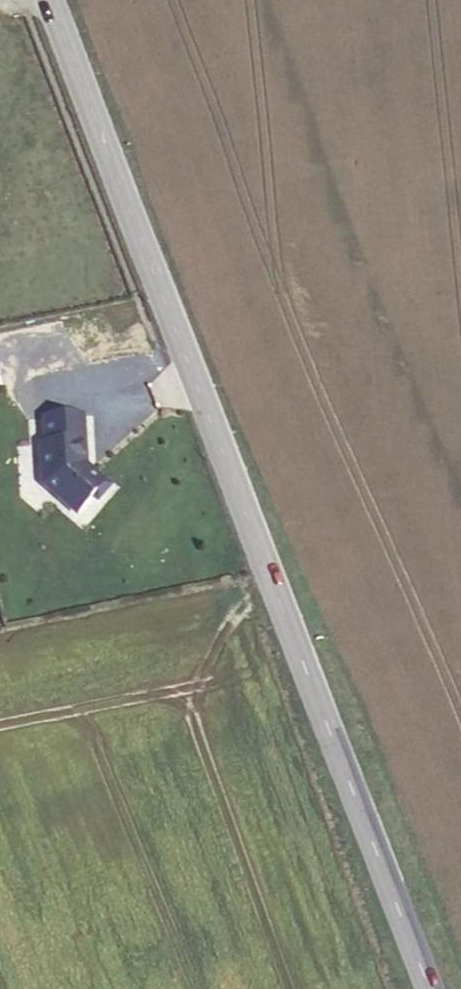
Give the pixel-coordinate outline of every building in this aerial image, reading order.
[(94,501),(107,487),(87,470),(85,472),(81,469),(81,464),(83,462),(81,415),(42,418),(43,443),(38,444),(40,484),(74,514),(89,497),(94,501)]
